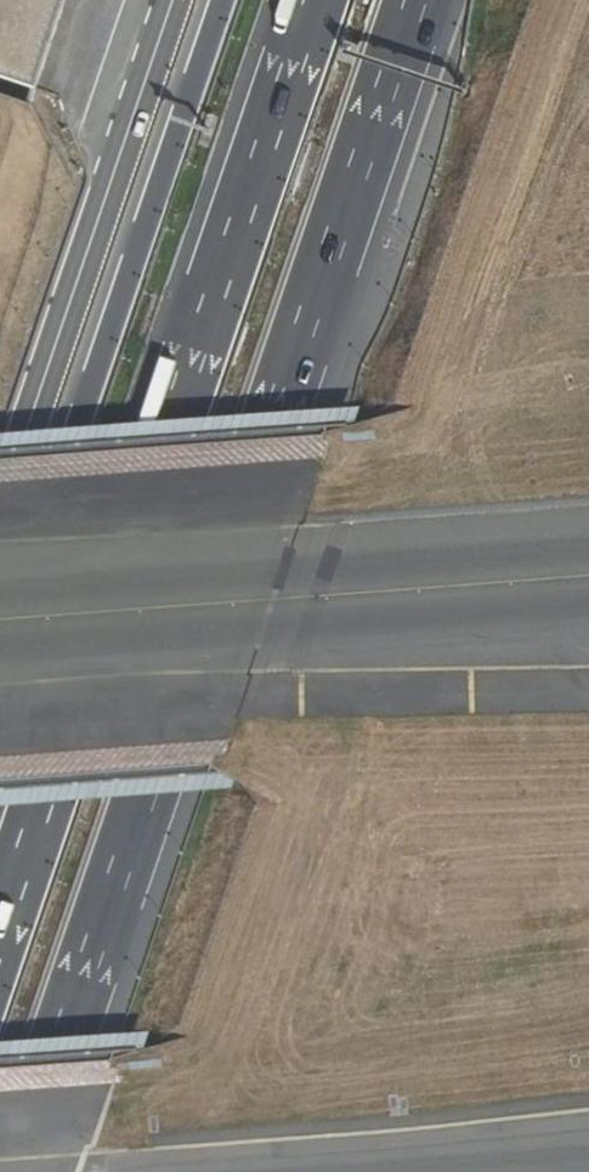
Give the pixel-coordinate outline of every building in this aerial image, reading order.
[(35,84),(64,0),(0,0),(0,72),(35,84)]
